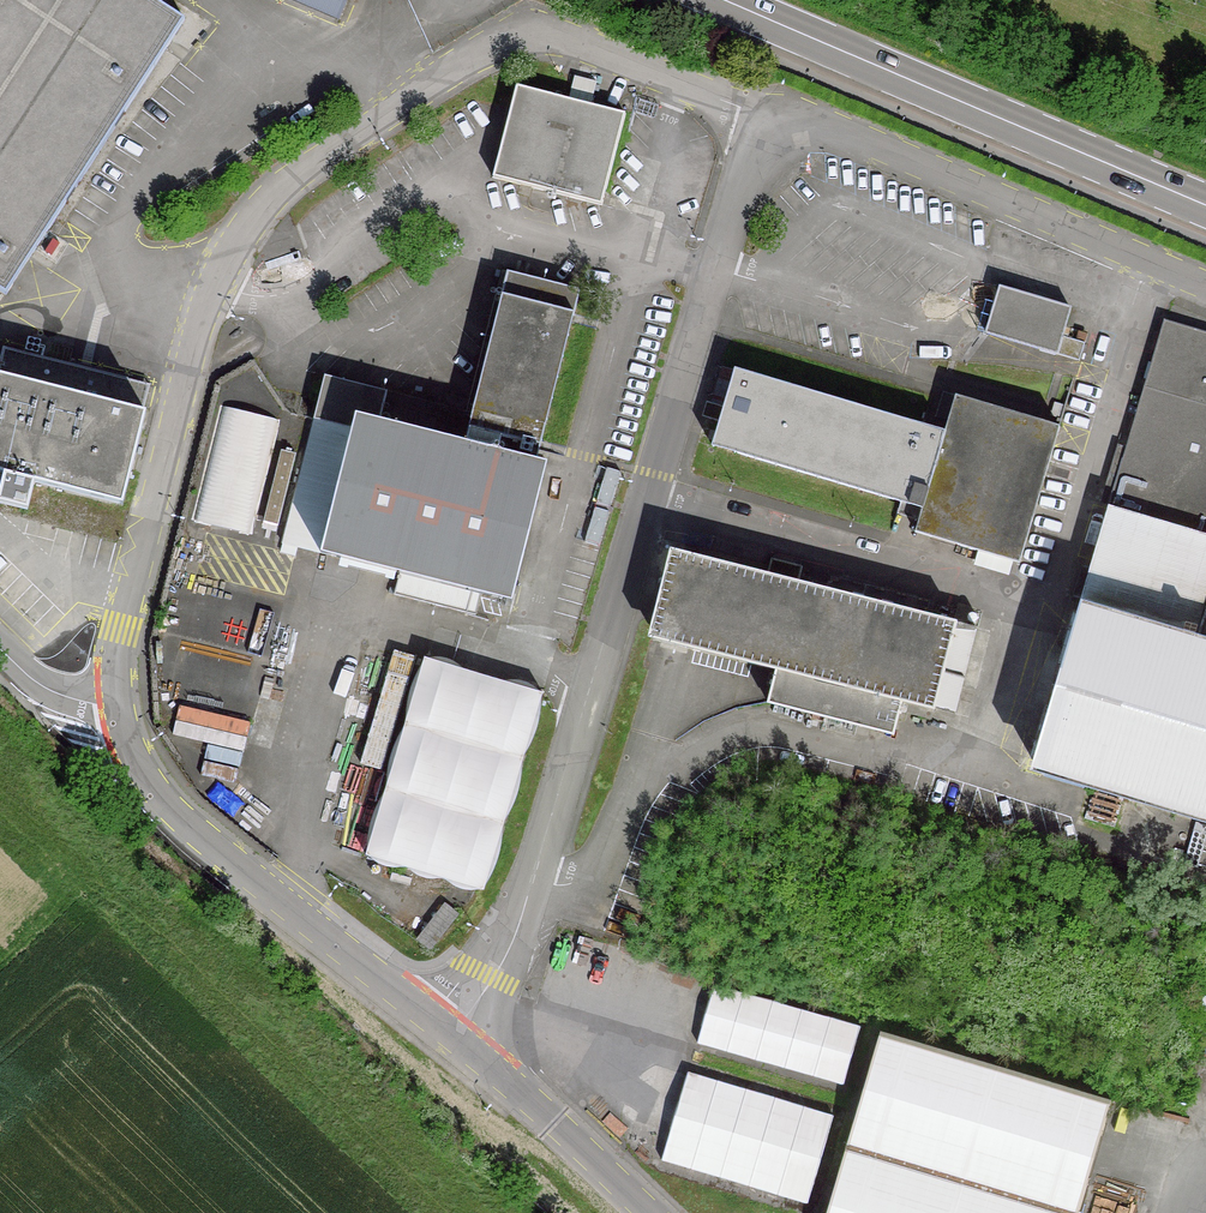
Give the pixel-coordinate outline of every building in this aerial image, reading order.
[(12,293),(34,259),(190,18),(163,0),(0,0),(0,285),(12,293)] [(347,0),(290,0),(338,21),(347,0)] [(723,73),(742,81),(747,70),(728,62),(723,73)] [(607,207),(631,115),(521,87),(498,180),(607,207)] [(265,262),(267,270),(267,271),(301,259),(302,259),(299,253),(298,251),(291,253),(265,262)] [(471,450),(540,467),(544,446),(576,319),(583,291),(513,274),(480,415),(471,450)] [(1072,310),(999,288),(986,332),(1078,360),(1083,344),(1063,338),(1072,310)] [(1169,328),(1117,501),(1108,499),(1078,594),(1205,631),(1205,339),(1169,328)] [(152,416),(144,412),(151,384),(79,367),(7,351),(1,377),(0,376),(0,475),(6,477),(3,490),(0,498),(0,503),(33,512),(39,488),(128,511),(152,416)] [(724,366),(711,402),(724,406),(735,370),(724,366)] [(712,446),(923,509),(947,434),(932,430),(735,370),(724,406),(720,420),(712,446)] [(471,450),(480,415),(325,376),(315,419),(359,429),(361,422),(471,450)] [(947,434),(923,509),(915,531),(1018,561),(1058,426),(944,392),(932,430),(947,434)] [(702,415),(720,420),(724,406),(711,402),(707,400),(702,415)] [(249,535),(278,421),(222,407),(193,521),(249,535)] [(328,554),(359,429),(315,419),(310,417),(279,543),(328,554)] [(551,470),(540,467),(471,450),(361,422),(359,429),(328,554),(404,573),(399,595),(464,612),(469,591),(478,593),(473,614),(481,616),(487,594),(517,602),(551,470)] [(578,624),(610,513),(563,500),(531,610),(578,624)] [(767,703),(858,726),(859,717),(896,726),(902,700),(934,709),(957,621),(889,604),(821,587),(794,580),(799,565),(765,556),(762,573),(675,549),(652,639),(776,671),(767,703)] [(823,578),(821,587),(889,604),(891,595),(823,578)] [(473,614),(478,593),(469,591),(464,612),(473,614)] [(1078,594),(1026,769),(1198,818),(1205,821),(1205,631),(1078,594)] [(978,626),(957,621),(934,709),(957,715),(978,626)] [(272,665),(185,643),(171,703),(258,724),(272,665)] [(484,888),(543,690),(430,659),(366,853),(470,884),(484,888)] [(894,734),(896,726),(859,717),(858,726),(894,734)] [(450,903),(421,941),(436,953),(466,916),(459,910),(450,903)] [(717,983),(699,1041),(843,1084),(860,1026),(717,983)] [(825,1212),(1079,1212),(1113,1097),(880,1028),(825,1212)] [(662,1160),(808,1203),(834,1116),(688,1072),(662,1160)]
